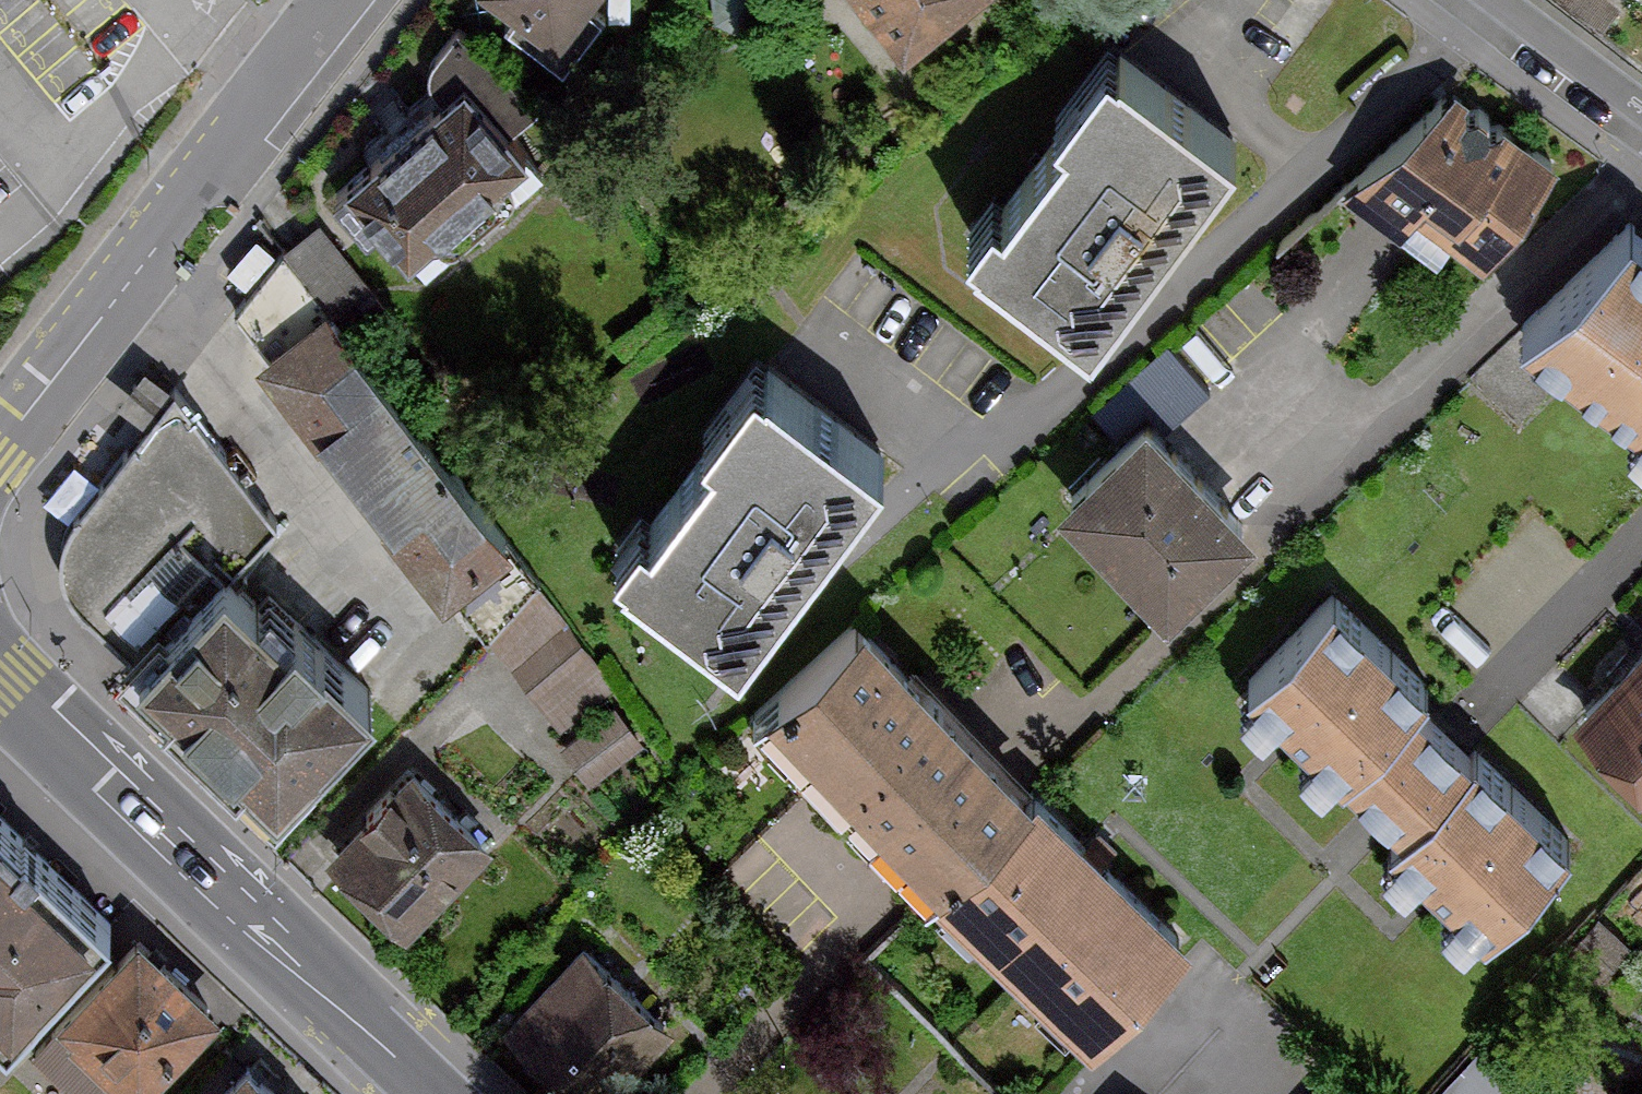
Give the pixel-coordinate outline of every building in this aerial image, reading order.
[(515,10),(507,21),(559,63),(597,17),(581,4),(585,0),(502,0),(515,10)] [(713,17),(737,30),(758,13),(754,0),(708,0),(713,17)] [(904,47),(964,0),(866,0),(904,47)] [(1601,32),(1614,14),(1596,0),(1559,0),(1601,32)] [(445,95),(334,189),(366,227),(377,218),(424,273),(542,172),(506,131),(533,108),(461,23),(454,30),(430,57),(428,78),(445,95)] [(991,199),(965,234),(1090,326),(1233,132),(1108,41),(1055,112),(1067,121),(1004,208),(991,199)] [(1454,85),(1345,186),(1396,224),(1409,205),(1481,259),(1498,235),(1555,160),(1454,85)] [(316,220),(277,252),(320,303),(345,333),(383,301),(316,220)] [(1629,221),(1527,323),(1641,409),(1641,232),(1629,221)] [(277,252),(231,311),(262,350),(320,303),(277,252)] [(320,303),(262,350),(252,358),(420,560),(487,505),(345,333),(320,303)] [(637,512),(610,547),(735,641),(878,453),(752,359),(700,427),(715,438),(651,523),(637,512)] [(76,597),(142,660),(223,575),(273,522),(175,391),(81,507),(65,526),(58,546),(61,571),(76,597)] [(1142,412),(1057,495),(1160,600),(1245,518),(1142,412)] [(487,505),(420,560),(482,625),(533,585),(487,505)] [(223,575),(142,660),(277,788),(367,693),(288,619),(279,628),(223,575)] [(533,585),(482,625),(559,722),(609,682),(533,585)] [(1425,685),(1333,593),(1246,680),(1295,728),(1338,771),(1344,766),(1413,696),(1425,685)] [(858,615),(752,720),(922,892),(931,883),(1028,786),(858,615)] [(1572,710),(1641,779),(1641,640),(1572,710)] [(1450,733),(1413,696),(1344,766),(1383,804),(1403,824),(1391,836),(1435,880),(1480,924),(1566,838),(1475,747),(1470,753),(1450,733)] [(627,699),(570,730),(589,766),(646,735),(627,699)] [(409,766),(325,852),(403,928),(487,843),(409,766)] [(1033,782),(1028,786),(931,883),(1086,1039),(1188,938),(1033,782)] [(0,822),(0,1023),(4,1027),(106,921),(0,822)] [(135,931),(56,1011),(65,1020),(34,1052),(77,1093),(99,1093),(119,1073),(135,1089),(214,1008),(135,931)] [(504,1022),(583,1093),(608,1093),(674,1023),(582,938),(504,1022)] [(248,1058),(213,1093),(285,1093),(248,1058)]
